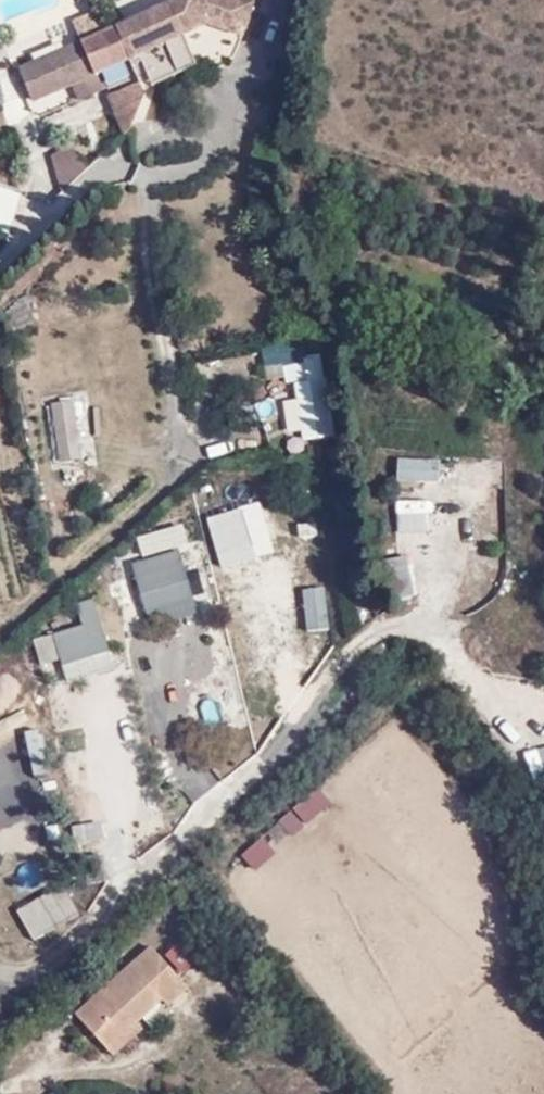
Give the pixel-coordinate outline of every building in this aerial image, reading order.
[(179,33),(192,27),(182,1),(113,31),(126,63),(180,39),(179,33)] [(118,66),(126,63),(113,31),(81,45),(95,76),(118,66)] [(91,86),(122,73),(118,66),(95,76),(88,80),(91,86)] [(88,165),(69,146),(33,181),(52,200),(88,165)] [(334,438),(322,354),(303,356),(301,341),(260,347),(266,384),(288,380),(297,443),(334,438)] [(44,404),(52,465),(82,461),(73,400),(44,404)] [(394,482),(439,482),(439,459),(394,459),(394,482)] [(203,520),(219,571),(254,561),(239,509),(203,520)] [(148,630),(198,613),(176,552),(126,570),(148,630)] [(130,585),(117,588),(127,628),(141,624),(130,585)] [(303,630),(327,629),(324,589),(301,590),(303,630)] [(245,631),(259,626),(251,600),(237,605),(245,631)] [(93,603),(72,609),(78,628),(50,636),(64,683),(113,668),(93,603)] [(205,704),(207,726),(221,725),(219,703),(205,704)] [(292,838),(332,805),(316,787),(277,820),(292,838)] [(277,824),(262,836),(273,850),(289,838),(277,824)] [(256,873),(275,855),(259,838),(240,856),(256,873)] [(147,938),(73,1005),(102,1038),(129,1013),(151,992),(159,1001),(185,978),(147,938)] [(109,1047),(137,1022),(129,1013),(102,1038),(109,1047)]
